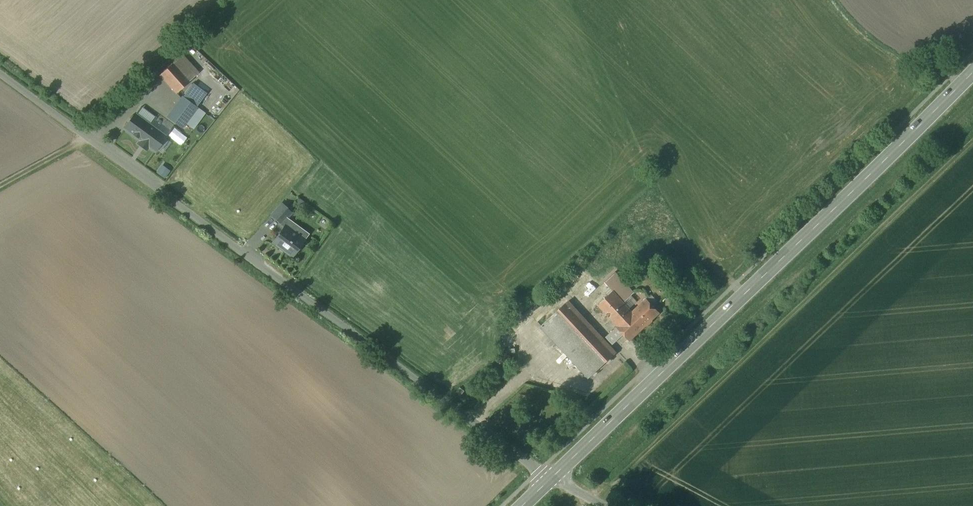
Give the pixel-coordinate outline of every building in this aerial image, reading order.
[(180,47),(157,69),(175,88),(198,66),(180,47)] [(209,87),(194,76),(163,118),(179,129),(209,87)] [(139,104),(123,125),(154,147),(170,126),(139,104)] [(158,174),(168,178),(172,169),(163,164),(158,174)] [(291,205),(280,195),(269,207),(280,217),(291,205)] [(303,207),(307,203),(301,198),(297,203),(303,207)] [(284,220),(271,238),(291,252),(304,233),(284,220)] [(635,285),(616,265),(606,274),(625,294),(635,285)] [(632,305),(613,285),(596,301),(615,322),(630,337),(660,308),(645,293),(632,305)] [(616,345),(569,294),(542,319),(589,371),(616,345)]
